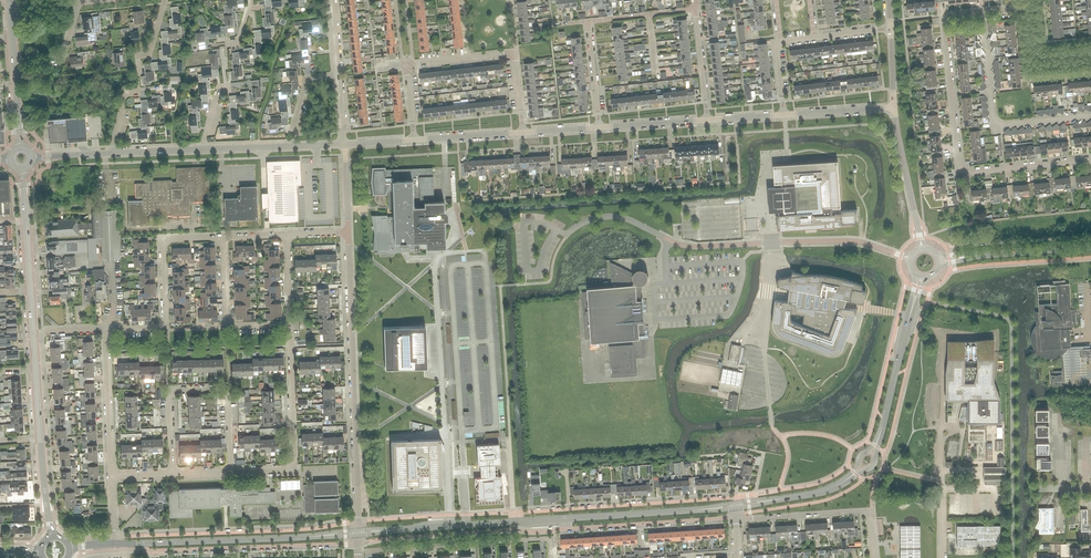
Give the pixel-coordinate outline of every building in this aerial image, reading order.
[(244,0),(242,0),(237,1),(237,0),(233,0),(227,1),(228,5),(224,5),(225,12),(228,12),(234,11),(233,7),(237,7),(237,8),(244,7),(244,0)] [(293,0),(285,0),(285,1),(285,4),(289,4),(289,8),(299,7),(298,6),(305,5),(305,0),(297,0),(293,0)] [(390,0),(386,0),(381,1),(382,8),(391,7),(390,0)] [(517,2),(518,9),(527,8),(527,7),(527,3),(531,2),(531,0),(527,0),(526,0),(526,1),(517,2)] [(564,0),(557,0),(558,8),(564,7),(564,12),(567,12),(566,7),(565,7),(564,0)] [(571,0),(564,0),(565,7),(566,7),(570,6),(571,11),(574,11),(573,6),(572,6),(571,0)] [(572,6),(573,6),(577,6),(578,10),(581,10),(580,5),(579,5),(579,0),(571,0),(572,6)] [(584,5),(586,5),(586,9),(590,9),(590,13),(591,15),(593,15),(592,9),(593,8),(593,4),(592,4),(591,0),(584,0),(584,5)] [(592,4),(593,4),(596,3),(597,8),(602,7),(601,0),(591,0),(592,4)] [(720,7),(719,3),(719,0),(715,1),(715,2),(706,3),(706,10),(715,9),(715,7),(720,7)] [(938,2),(938,0),(935,0),(935,1),(928,1),(929,11),(936,10),(935,2),(938,2)] [(425,10),(424,1),(414,2),(415,11),(425,10)] [(835,9),(834,5),(840,5),(839,2),(834,2),(834,3),(825,4),(826,10),(835,9)] [(915,12),(914,3),(907,4),(907,6),(905,6),(905,10),(905,14),(909,14),(909,13),(915,12)] [(356,11),(355,4),(346,5),(347,12),(356,11)] [(1065,4),(1060,4),(1050,5),(1051,12),(1061,11),(1061,7),(1066,7),(1065,4)] [(171,7),(172,14),(173,14),(173,18),(169,19),(170,28),(172,27),(178,26),(177,26),(177,23),(181,23),(180,13),(179,13),(178,6),(171,7)] [(272,13),(271,6),(265,6),(264,6),(265,14),(266,14),(266,17),(262,18),(263,27),(265,27),(271,26),(270,22),(274,22),(273,12),(272,13)] [(460,14),(459,6),(449,7),(450,15),(460,14)] [(532,6),(527,7),(527,8),(518,9),(519,16),(528,15),(528,13),(527,9),(532,9),(532,6)] [(392,15),(391,7),(382,8),(383,16),(392,15)] [(720,9),(720,7),(715,7),(715,9),(706,10),(707,16),(716,15),(716,14),(716,10),(720,9)] [(836,16),(835,12),(840,11),(840,8),(835,9),(826,10),(827,17),(836,16)] [(139,23),(144,22),(143,10),(134,12),(135,22),(129,22),(130,28),(140,26),(139,23)] [(426,18),(425,10),(415,11),(416,19),(426,18)] [(1066,10),(1061,11),(1051,12),(1052,18),(1062,17),(1061,13),(1066,13),(1066,10)] [(109,11),(97,13),(99,20),(110,18),(109,11)] [(235,11),(234,11),(228,12),(229,15),(225,16),(226,25),(227,25),(227,26),(228,32),(235,31),(234,24),(233,24),(232,20),(236,20),(235,11)] [(357,19),(356,11),(347,12),(348,20),(357,19)] [(532,13),(528,13),(528,15),(519,16),(520,22),(529,21),(529,20),(528,16),(533,15),(532,13)] [(716,17),(721,16),(720,13),(716,14),(716,15),(707,16),(708,23),(717,22),(717,21),(716,17)] [(461,22),(460,14),(450,15),(451,23),(461,22)] [(393,22),(392,15),(383,16),(384,23),(393,22)] [(836,23),(836,18),(841,18),(841,15),(836,16),(827,17),(828,24),(836,23)] [(92,32),(101,31),(100,24),(93,25),(92,16),(83,18),(84,29),(91,28),(92,32)] [(1062,20),(1067,19),(1069,19),(1069,16),(1062,17),(1052,18),(1052,24),(1062,23),(1062,20)] [(427,26),(426,18),(416,19),(417,27),(427,26)] [(766,18),(764,18),(756,19),(756,18),(751,18),(748,18),(749,23),(751,23),(752,26),(756,25),(757,30),(767,29),(766,18)] [(357,26),(357,19),(348,20),(349,27),(357,26)] [(533,19),(529,20),(529,21),(520,22),(520,29),(529,28),(529,27),(529,23),(533,22),(533,19)] [(717,22),(708,23),(709,29),(718,28),(717,27),(724,26),(724,20),(721,20),(717,21),(717,22)] [(394,30),(393,22),(384,23),(385,31),(394,30)] [(462,30),(461,22),(451,23),(452,31),(462,30)] [(1063,26),(1068,26),(1067,23),(1062,23),(1052,24),(1053,31),(1063,30),(1063,26)] [(300,36),(303,36),(309,35),(308,31),(312,31),(312,32),(320,31),(319,24),(312,25),(312,24),(302,25),(303,29),(299,29),(300,36)] [(922,36),(932,35),(931,28),(933,28),(932,24),(920,26),(920,29),(921,29),(922,33),(917,33),(917,37),(922,36)] [(1005,25),(1006,32),(1015,31),(1014,24),(1005,25)] [(274,25),(271,26),(265,27),(266,30),(262,31),(261,30),(254,31),(255,37),(261,37),(262,37),(262,38),(272,37),(271,33),(275,32),(274,25)] [(181,26),(178,26),(172,27),(172,31),(168,31),(168,30),(161,31),(162,38),(168,38),(169,38),(169,39),(178,38),(178,34),(182,33),(181,26)] [(228,33),(228,32),(227,26),(224,26),(220,27),(220,26),(211,27),(211,31),(208,31),(208,37),(208,38),(217,37),(217,33),(221,33),(221,34),(228,33)] [(358,34),(357,26),(349,27),(350,35),(358,34)] [(427,31),(427,26),(417,27),(418,35),(428,34),(430,34),(430,30),(427,31)] [(534,29),(534,28),(534,26),(529,27),(529,28),(520,29),(521,35),(530,34),(530,33),(530,29),(534,29)] [(623,33),(622,29),(627,29),(627,26),(613,27),(614,34),(623,33)] [(724,26),(717,27),(718,28),(709,29),(709,36),(718,35),(718,31),(725,30),(724,26)] [(127,42),(139,41),(138,31),(133,31),(132,27),(122,28),(123,33),(126,33),(127,42)] [(204,37),(208,37),(208,31),(207,28),(200,29),(201,32),(197,33),(198,42),(199,42),(200,49),(207,48),(206,41),(205,41),(204,37)] [(955,30),(955,37),(965,36),(964,29),(955,30)] [(1068,29),(1063,30),(1053,31),(1054,37),(1064,36),(1063,32),(1068,32),(1068,29)] [(394,37),(394,30),(385,31),(386,38),(394,37)] [(463,38),(462,30),(452,31),(453,39),(463,38)] [(96,32),(93,32),(84,33),(85,36),(76,37),(77,46),(89,44),(88,41),(97,40),(96,32)] [(623,40),(623,36),(628,35),(628,33),(628,32),(623,33),(614,34),(614,41),(623,40)] [(535,33),(530,33),(530,34),(521,35),(522,42),(531,41),(530,36),(535,35),(535,33)] [(359,41),(358,34),(350,35),(351,42),(359,41)] [(428,42),(428,34),(418,35),(419,43),(428,42)] [(310,35),(309,35),(303,36),(304,39),(300,40),(301,49),(302,49),(302,56),(308,55),(310,55),(309,48),(308,48),(307,44),(311,44),(310,35)] [(933,42),(932,35),(922,36),(923,43),(922,43),(922,47),(934,46),(934,42),(933,42)] [(262,44),(261,37),(255,37),(254,37),(255,45),(256,45),(256,49),(252,49),(253,55),(253,58),(260,57),(260,53),(264,53),(263,44),(262,44)] [(395,45),(394,37),(386,38),(387,46),(395,45)] [(169,45),(168,38),(162,38),(161,38),(162,46),(163,46),(163,50),(159,50),(160,59),(162,59),(169,57),(167,58),(167,54),(171,54),(170,44),(169,45)] [(463,46),(463,38),(453,39),(454,47),(463,46)] [(624,46),(624,43),(629,42),(629,39),(623,40),(614,41),(615,47),(624,46)] [(724,47),(724,43),(723,40),(719,41),(719,42),(710,43),(711,50),(720,49),(720,47),(724,47)] [(873,40),(866,41),(867,50),(866,50),(867,52),(869,52),(869,49),(874,49),(873,40)] [(360,49),(359,41),(351,42),(351,50),(360,49)] [(867,50),(866,41),(858,42),(859,51),(866,50),(867,50)] [(429,50),(428,42),(419,43),(420,52),(429,50)] [(859,51),(858,42),(851,43),(852,52),(859,51)] [(852,52),(851,43),(843,44),(844,53),(852,52)] [(844,53),(843,44),(835,45),(837,53),(844,53)] [(396,52),(395,45),(387,46),(387,53),(389,53),(392,53),(395,53),(396,52)] [(837,53),(835,45),(828,46),(829,54),(829,57),(833,57),(832,54),(837,53)] [(1018,52),(1017,45),(1007,46),(1008,53),(1018,52)] [(625,53),(624,49),(630,49),(629,46),(624,46),(615,47),(616,54),(625,53)] [(829,54),(828,46),(820,47),(822,55),(829,54)] [(935,49),(934,46),(922,47),(923,50),(924,50),(924,54),(919,54),(920,58),(924,57),(934,56),(934,49),(935,49)] [(253,55),(252,49),(252,47),(243,48),(244,53),(240,53),(240,52),(233,53),(233,56),(233,58),(233,60),(232,60),(239,59),(240,59),(240,60),(250,59),(249,55),(253,55)] [(724,50),(724,47),(720,47),(720,49),(711,50),(712,56),(721,55),(720,54),(720,50),(724,50)] [(822,55),(820,47),(813,48),(814,56),(814,59),(818,58),(817,56),(822,55)] [(814,56),(813,48),(805,49),(807,57),(807,62),(810,62),(810,60),(811,60),(810,57),(814,56)] [(117,49),(110,50),(109,49),(107,49),(108,57),(110,57),(114,57),(115,63),(115,67),(125,66),(123,52),(117,53),(117,49)] [(211,63),(212,70),(218,69),(219,69),(218,62),(217,62),(217,58),(221,58),(220,49),(213,50),(213,53),(209,54),(210,63),(211,63)] [(361,57),(360,49),(351,50),(352,58),(361,57)] [(799,58),(798,49),(790,50),(792,61),(795,60),(795,59),(799,58)] [(807,57),(805,49),(798,49),(799,58),(807,57)] [(970,60),(969,50),(966,50),(957,51),(958,58),(961,58),(961,61),(970,60)] [(86,59),(86,54),(90,54),(90,51),(78,53),(78,57),(70,58),(71,66),(83,65),(83,60),(86,59)] [(626,60),(626,59),(625,56),(630,55),(630,56),(634,56),(633,52),(630,53),(630,52),(625,53),(616,54),(617,61),(626,60)] [(725,54),(720,54),(721,55),(712,56),(712,63),(721,62),(721,61),(721,57),(725,56),(725,54)] [(309,62),(308,55),(302,56),(301,56),(301,55),(292,56),(292,60),(289,60),(289,68),(293,67),(298,66),(298,63),(302,62),(302,63),(309,62)] [(387,65),(386,60),(386,57),(384,57),(384,56),(382,56),(382,57),(376,58),(377,66),(387,65)] [(935,63),(934,56),(924,57),(925,64),(924,64),(924,68),(937,67),(936,63),(935,63)] [(170,57),(169,57),(162,59),(162,62),(158,63),(158,62),(151,63),(151,64),(152,70),(159,69),(159,70),(168,69),(168,65),(171,64),(170,57)] [(362,64),(361,57),(352,58),(353,65),(362,64)] [(1018,58),(1011,59),(1010,57),(1005,57),(1005,60),(1005,61),(1006,62),(1008,62),(1009,62),(1010,66),(1019,65),(1018,58)] [(240,66),(239,59),(232,60),(233,67),(234,67),(234,71),(230,71),(231,80),(239,79),(238,76),(242,75),(241,66),(240,66)] [(632,66),(631,62),(631,59),(626,59),(626,60),(617,61),(617,67),(626,66),(632,66)] [(726,60),(721,61),(721,62),(712,63),(713,69),(722,68),(722,67),(721,63),(726,63),(726,60)] [(961,61),(961,64),(958,64),(959,71),(968,70),(971,70),(971,66),(970,60),(961,61)] [(524,64),(525,71),(534,70),(534,68),(534,64),(538,64),(538,61),(533,62),(533,63),(524,64)] [(152,71),(152,70),(151,64),(144,65),(145,72),(146,72),(146,76),(142,76),(143,85),(151,84),(150,81),(154,80),(153,71),(152,71)] [(363,72),(362,64),(353,65),(354,73),(363,72)] [(504,72),(503,64),(495,65),(496,73),(504,72)] [(496,73),(495,65),(488,66),(489,74),(489,77),(492,77),(492,74),(496,73)] [(300,66),(298,66),(293,67),(293,70),(286,71),(287,77),(290,76),(290,80),(291,80),(292,87),(298,86),(298,87),(299,86),(298,79),(297,79),(297,75),(301,75),(300,66)] [(481,75),(480,66),(473,67),(474,76),(481,75)] [(489,74),(488,66),(480,66),(481,75),(489,74)] [(633,68),(632,68),(632,66),(626,66),(617,67),(618,74),(627,73),(632,72),(633,72),(633,71),(633,68)] [(474,76),(473,67),(465,68),(466,77),(474,76)] [(726,67),(722,67),(722,68),(713,69),(714,76),(723,75),(723,74),(722,70),(727,69),(726,67)] [(937,70),(937,67),(924,68),(925,71),(926,71),(926,78),(936,77),(936,70),(937,70)] [(466,77),(465,68),(458,69),(459,78),(466,77)] [(539,68),(534,68),(534,70),(525,71),(526,77),(535,76),(535,75),(534,71),(539,70),(539,68)] [(219,76),(218,69),(212,70),(211,70),(211,69),(201,70),(202,74),(198,74),(199,81),(202,81),(209,80),(208,80),(207,76),(211,76),(211,77),(219,76)] [(459,78),(458,69),(450,70),(451,79),(452,83),(455,82),(455,78),(459,78)] [(451,79),(450,70),(443,71),(444,79),(443,79),(444,82),(446,81),(446,80),(447,80),(447,79),(451,79)] [(444,79),(443,71),(435,72),(436,80),(443,79),(444,79)] [(436,80),(435,72),(428,73),(429,81),(436,80)] [(628,80),(627,76),(633,75),(632,72),(627,73),(618,74),(619,81),(628,80)] [(429,81),(428,73),(420,73),(421,82),(429,81)] [(723,76),(727,76),(727,73),(723,74),(723,75),(714,76),(714,83),(723,82),(723,81),(723,76)] [(399,74),(390,75),(388,75),(388,78),(390,78),(391,83),(399,82),(399,74)] [(543,77),(543,74),(535,75),(535,76),(526,77),(527,84),(536,83),(535,82),(535,78),(543,77)] [(832,81),(832,76),(828,76),(829,82),(825,82),(826,91),(833,90),(832,81)] [(878,76),(870,77),(871,85),(879,84),(878,76)] [(864,86),(862,77),(855,78),(856,87),(864,86)] [(871,85),(870,77),(862,77),(864,86),(871,85)] [(937,84),(936,77),(926,78),(927,85),(926,85),(927,89),(939,88),(938,84),(937,84)] [(363,78),(355,79),(356,86),(364,85),(363,78)] [(856,87),(855,78),(847,79),(848,88),(856,87)] [(848,88),(847,79),(840,80),(841,89),(848,88)] [(1022,86),(1021,79),(1011,80),(1008,80),(1008,84),(1009,84),(1009,87),(1022,86)] [(210,80),(209,80),(202,81),(203,84),(199,85),(200,94),(201,94),(201,98),(202,98),(202,101),(208,100),(209,100),(208,93),(207,93),(207,89),(211,89),(210,80)] [(253,92),(249,92),(250,98),(250,101),(257,100),(257,97),(261,96),(260,87),(259,87),(258,80),(251,81),(252,88),(253,88),(253,92)] [(715,89),(724,88),(724,87),(724,83),(728,82),(728,80),(723,81),(723,82),(714,83),(715,89)] [(841,89),(840,80),(832,81),(833,90),(841,89)] [(536,83),(527,84),(527,90),(536,89),(536,88),(536,84),(540,84),(540,81),(535,82),(536,83)] [(400,89),(399,82),(391,83),(392,90),(400,89)] [(826,91),(825,82),(817,83),(818,92),(826,91)] [(1076,91),(1075,82),(1068,83),(1069,85),(1065,85),(1067,97),(1073,96),(1073,92),(1076,91)] [(818,92),(817,83),(810,84),(811,92),(818,92)] [(1062,83),(1055,84),(1056,94),(1063,93),(1062,83)] [(161,97),(161,95),(161,105),(169,105),(168,101),(172,101),(171,91),(170,91),(169,84),(162,85),(163,92),(164,92),(164,96),(161,97)] [(811,92),(810,84),(802,85),(803,93),(811,92)] [(971,91),(970,84),(960,85),(961,92),(971,91)] [(365,93),(364,85),(356,86),(356,94),(365,93)] [(803,93),(802,85),(795,86),(796,94),(803,93)] [(299,93),(298,87),(298,86),(292,87),(291,87),(291,86),(281,87),(282,91),(278,92),(279,99),(282,98),(288,98),(288,97),(287,94),(291,93),(292,94),(299,93)] [(427,94),(427,91),(423,91),(422,86),(419,86),(420,95),(427,94)] [(1042,95),(1041,86),(1034,86),(1035,96),(1042,95)] [(695,89),(694,89),(694,87),(691,88),(691,90),(687,90),(688,99),(696,98),(695,89)] [(729,89),(729,87),(724,87),(724,88),(715,89),(716,96),(725,95),(725,94),(729,93),(729,89)] [(541,90),(541,88),(536,88),(536,89),(527,90),(528,97),(537,96),(537,95),(537,91),(541,90)] [(679,89),(676,89),(676,88),(672,88),(672,92),(673,101),(681,100),(680,91),(679,89)] [(401,97),(400,89),(392,90),(392,97),(392,98),(401,97)] [(688,99),(687,90),(680,91),(681,100),(688,99)] [(926,95),(926,98),(923,99),(923,102),(927,102),(937,101),(936,94),(937,93),(937,90),(925,91),(925,95),(926,95)] [(250,98),(249,92),(249,91),(240,92),(241,96),(237,96),(237,95),(229,96),(230,103),(236,102),(237,102),(237,103),(247,102),(246,98),(250,98)] [(657,94),(657,91),(653,92),(654,94),(649,95),(650,103),(658,102),(657,94)] [(673,101),(672,92),(664,93),(665,101),(673,101)] [(366,101),(365,93),(356,94),(357,102),(366,101)] [(664,93),(657,94),(658,102),(665,101),(664,93)] [(725,96),(730,96),(729,93),(725,94),(725,95),(716,96),(717,103),(726,102),(725,96)] [(542,94),(537,95),(537,96),(528,97),(529,104),(538,103),(538,101),(537,97),(542,97),(542,94)] [(627,97),(627,94),(623,94),(623,98),(619,98),(620,107),(628,106),(627,97)] [(161,105),(161,95),(152,96),(152,100),(148,100),(148,99),(141,100),(142,107),(148,107),(149,107),(149,108),(158,107),(158,103),(161,102),(161,105)] [(619,98),(619,95),(616,96),(616,98),(612,99),(613,107),(620,107),(619,98)] [(643,104),(642,95),(634,96),(635,105),(643,104)] [(650,103),(649,95),(642,95),(643,104),(650,103)] [(634,96),(627,97),(628,106),(635,105),(634,96)] [(290,97),(288,97),(288,98),(282,98),(283,102),(279,102),(280,112),(281,111),(282,118),(288,118),(289,118),(288,110),(287,110),(287,106),(291,106),(290,97)] [(402,104),(401,97),(392,98),(392,97),(390,98),(391,101),(393,101),(393,105),(402,104)] [(962,98),(963,105),(972,104),(971,97),(962,98)] [(507,99),(499,100),(500,109),(508,108),(507,99)] [(209,107),(208,100),(202,101),(201,101),(201,100),(191,101),(192,105),(188,105),(189,112),(192,112),(198,111),(197,107),(201,107),(201,108),(209,107)] [(500,109),(499,100),(492,101),(493,110),(500,109)] [(367,108),(366,101),(357,102),(358,109),(367,108)] [(454,105),(455,114),(462,113),(462,104),(461,101),(454,102),(454,105)] [(493,110),(492,101),(484,102),(485,110),(493,110)] [(543,103),(542,101),(538,101),(538,103),(529,104),(530,110),(539,109),(539,108),(538,104),(543,103)] [(937,108),(937,101),(927,102),(927,109),(926,109),(927,112),(939,111),(939,107),(937,108)] [(237,109),(236,102),(230,103),(229,103),(230,110),(231,110),(231,114),(227,114),(228,123),(230,123),(235,122),(235,119),(239,118),(238,109),(237,109)] [(485,110),(484,102),(477,103),(478,111),(485,110)] [(470,112),(469,103),(462,104),(462,113),(470,112)] [(478,111),(477,103),(469,103),(470,112),(478,111)] [(403,112),(402,104),(393,105),(394,113),(403,112)] [(455,114),(454,105),(446,106),(447,115),(455,114)] [(447,115),(446,106),(439,107),(440,115),(447,115)] [(148,113),(148,107),(142,107),(140,107),(141,115),(142,114),(143,118),(139,119),(140,128),(141,127),(150,126),(147,126),(146,123),(150,123),(149,113),(148,113)] [(440,115),(439,107),(431,108),(432,116),(440,115)] [(543,107),(539,108),(539,109),(530,110),(530,117),(539,116),(539,111),(543,110),(543,107)] [(368,116),(367,108),(358,109),(359,117),(368,116)] [(432,116),(431,108),(424,109),(425,117),(432,116)] [(199,111),(198,111),(192,112),(193,115),(189,116),(190,125),(191,125),(192,132),(199,131),(198,124),(197,124),(196,120),(200,120),(199,111)] [(939,114),(939,111),(927,112),(927,116),(928,116),(929,123),(939,122),(938,115),(939,114)] [(404,119),(403,112),(394,113),(395,120),(404,119)] [(368,123),(368,116),(359,117),(360,124),(368,123)] [(51,124),(49,124),(50,142),(68,141),(68,138),(76,138),(76,141),(77,141),(77,139),(87,139),(87,141),(86,117),(47,120),(47,121),(51,120),(51,124)] [(289,125),(288,118),(282,118),(281,118),(280,117),(271,118),(272,122),(268,123),(269,130),(278,129),(277,125),(281,124),(281,125),(289,125)] [(978,121),(974,121),(973,118),(964,119),(965,126),(970,126),(970,127),(979,126),(978,121)] [(239,122),(235,122),(230,123),(230,127),(226,127),(226,126),(219,127),(220,134),(227,133),(227,134),(236,133),(236,129),(239,129),(239,122)] [(940,129),(939,122),(929,123),(930,130),(928,130),(929,133),(941,132),(941,128),(940,129)] [(151,133),(150,126),(141,127),(142,131),(138,132),(138,131),(130,131),(131,139),(138,138),(138,139),(148,138),(147,134),(151,133)] [(970,131),(971,139),(980,138),(980,130),(970,131)] [(942,135),(941,132),(929,133),(929,137),(930,137),(931,140),(927,141),(927,144),(941,143),(940,136),(942,135)] [(1082,146),(1081,137),(1074,138),(1075,147),(1082,146)] [(1041,154),(1048,153),(1047,143),(1047,139),(1040,140),(1040,144),(1041,154)] [(1068,141),(1061,142),(1062,151),(1069,151),(1068,141)] [(1028,155),(1026,142),(1019,143),(1021,156),(1028,155)] [(1034,147),(1034,145),(1033,143),(1032,142),(1026,142),(1028,155),(1035,154),(1034,147)] [(942,150),(941,143),(927,144),(927,148),(931,147),(932,151),(931,151),(931,154),(943,153),(943,149),(942,150)] [(719,144),(711,145),(712,153),(712,160),(715,160),(715,153),(719,153),(719,154),(723,154),(722,147),(719,147),(719,144)] [(1014,156),(1013,147),(1012,147),(1011,144),(1009,144),(1009,147),(1006,148),(1007,157),(1014,156)] [(683,155),(683,147),(675,147),(675,149),(672,150),(673,159),(676,159),(676,161),(683,160),(683,155)] [(662,157),(661,148),(654,149),(655,157),(659,157),(659,164),(662,163),(662,159),(662,157)] [(673,159),(672,150),(668,150),(668,148),(661,148),(662,157),(662,159),(673,159)] [(647,158),(647,149),(639,150),(640,158),(644,158),(645,165),(648,164),(648,160),(647,158)] [(655,157),(654,149),(647,149),(647,158),(648,160),(652,160),(652,164),(655,164),(655,157)] [(987,161),(986,151),(982,151),(972,152),(973,159),(977,159),(977,162),(987,161)] [(944,156),(943,153),(931,154),(932,158),(933,165),(943,164),(942,157),(944,156)] [(627,155),(620,155),(621,164),(621,171),(624,170),(624,166),(628,166),(628,172),(632,172),(631,165),(628,165),(627,155)] [(551,166),(550,156),(543,156),(543,165),(544,171),(547,171),(546,167),(551,167),(551,173),(555,173),(554,165),(551,166)] [(606,165),(606,156),(598,157),(599,159),(595,159),(596,168),(600,168),(600,170),(606,170),(606,165)] [(529,166),(528,157),(521,158),(521,160),(518,160),(518,169),(525,169),(529,169),(529,166)] [(596,168),(595,159),(592,159),(592,157),(584,158),(585,167),(589,166),(589,169),(596,168)] [(518,169),(518,160),(514,160),(514,158),(507,159),(507,167),(508,167),(511,167),(512,170),(518,169)] [(578,167),(577,158),(570,159),(570,167),(571,167),(575,167),(575,174),(578,173),(578,167)] [(585,167),(584,158),(577,158),(578,167),(582,167),(582,173),(585,173),(585,167)] [(493,168),(492,159),(485,160),(486,169),(490,169),(490,175),(494,175),(493,168)] [(500,168),(500,159),(492,159),(493,168),(497,168),(498,175),(501,174),(500,168)] [(507,167),(507,159),(500,159),(500,168),(504,168),(505,174),(508,174),(508,167),(507,167)] [(570,167),(570,159),(563,159),(563,168),(568,168),(568,174),(571,174),(571,167),(570,167)] [(479,169),(478,160),(471,161),(471,163),(461,164),(462,175),(469,174),(469,171),(472,171),(472,170),(476,169),(476,176),(479,176),(479,169)] [(486,169),(485,160),(478,160),(479,169),(483,169),(483,175),(486,175),(486,169)] [(262,193),(262,208),(268,208),(269,222),(298,221),(297,185),(301,185),(300,170),(296,170),(296,163),(274,164),(274,161),(267,161),(268,197),(263,197),(262,193)] [(857,215),(857,209),(840,211),(840,207),(841,207),(838,161),(773,165),(775,184),(776,184),(776,187),(768,188),(770,212),(777,211),(778,215),(777,215),(778,230),(783,230),(800,229),(811,228),(818,228),(818,227),(855,225),(854,225),(854,222),(858,222),(858,219),(858,217),(857,215)] [(933,175),(946,174),(945,171),(944,171),(943,164),(933,165),(934,171),(927,172),(927,176),(933,175)] [(151,183),(136,183),(136,200),(129,201),(129,224),(150,224),(149,216),(173,215),(173,216),(191,216),(190,202),(210,201),(209,167),(176,168),(177,182),(172,182),(172,180),(151,180),(151,183)] [(388,215),(372,215),(373,233),(373,250),(378,250),(378,252),(375,252),(375,254),(381,254),(381,252),(393,252),(394,252),(395,252),(396,252),(401,252),(402,252),(420,251),(420,249),(420,242),(426,241),(426,248),(446,248),(445,220),(448,220),(448,213),(444,213),(444,211),(444,198),(443,198),(434,198),(434,194),(434,192),(433,179),(433,176),(433,168),(385,170),(385,168),(372,168),(371,182),(373,195),(387,194),(388,188),(393,188),(394,216),(388,216),(388,215)] [(946,178),(946,174),(933,175),(934,179),(935,179),(935,186),(945,185),(945,178),(946,178)] [(1074,188),(1073,175),(1070,176),(1070,177),(1063,178),(1064,188),(1071,187),(1071,188),(1074,188)] [(1085,186),(1084,176),(1077,176),(1077,175),(1073,175),(1074,188),(1078,187),(1078,186),(1085,186)] [(1064,188),(1063,178),(1056,178),(1055,177),(1052,178),(1054,193),(1057,192),(1057,189),(1057,188),(1064,188)] [(1054,193),(1052,178),(1048,178),(1049,182),(1042,183),(1043,193),(1050,192),(1050,193),(1054,193)] [(10,196),(9,180),(0,180),(0,214),(11,213),(10,196)] [(1043,193),(1042,183),(1035,183),(1035,182),(1031,183),(1033,195),(1036,194),(1036,193),(1043,193)] [(1033,195),(1031,183),(1028,183),(1028,184),(1021,185),(1022,195),(1029,194),(1029,195),(1033,195)] [(1022,195),(1021,185),(1014,186),(1014,184),(1010,185),(1011,197),(1015,197),(1015,196),(1022,195)] [(946,192),(945,185),(935,186),(936,193),(935,193),(935,196),(936,199),(941,198),(941,196),(948,195),(947,192),(946,192)] [(1011,197),(1010,185),(1007,185),(1007,186),(1000,187),(1001,197),(1008,196),(1008,197),(1011,197)] [(258,219),(257,186),(240,187),(241,194),(240,194),(239,195),(238,195),(237,196),(237,197),(237,198),(224,198),(225,220),(258,219)] [(990,199),(989,187),(986,187),(986,189),(979,189),(980,199),(987,199),(990,199)] [(1001,197),(1000,187),(993,188),(993,187),(989,187),(990,199),(994,199),(994,198),(1001,197)] [(980,199),(979,189),(972,190),(972,189),(968,189),(969,197),(969,201),(973,201),(973,200),(980,199)] [(120,259),(118,210),(101,211),(102,237),(103,259),(120,259)] [(102,237),(101,211),(93,211),(93,222),(77,223),(77,219),(52,220),(53,222),(45,222),(46,236),(52,235),(52,237),(79,235),(78,230),(94,229),(94,238),(102,237)] [(3,225),(0,226),(0,233),(4,232),(4,235),(12,234),(11,225),(3,225)] [(87,239),(78,240),(59,241),(51,242),(47,243),(47,250),(53,249),(56,249),(56,254),(75,252),(78,251),(87,250),(87,239)] [(133,245),(134,245),(134,248),(138,248),(149,248),(148,242),(141,242),(141,239),(133,239),(133,245)] [(254,245),(248,245),(249,257),(252,256),(252,261),(258,261),(257,252),(255,253),(254,245)] [(243,257),(242,246),(236,246),(236,253),(233,253),(234,261),(239,261),(239,257),(243,257)] [(268,252),(268,256),(279,256),(279,249),(272,250),(272,247),(263,247),(264,253),(268,252)] [(191,248),(185,248),(185,259),(188,259),(189,263),(194,263),(194,255),(191,255),(191,248)] [(216,259),(215,253),(204,253),(204,257),(200,257),(200,262),(208,262),(208,259),(216,259)] [(149,260),(149,254),(138,254),(138,258),(134,258),(134,263),(139,263),(142,263),(142,260),(149,260)] [(63,259),(63,264),(64,264),(64,267),(66,267),(76,267),(75,256),(65,257),(63,259)] [(279,262),(279,256),(268,256),(268,259),(264,260),(264,265),(272,265),(272,262),(279,262)] [(645,327),(643,297),(642,297),(642,285),(645,284),(645,283),(648,281),(648,280),(649,277),(648,276),(647,273),(647,272),(645,270),(644,270),(641,269),(640,269),(637,270),(636,271),(634,273),(605,259),(610,262),(612,287),(586,289),(587,289),(587,292),(582,292),(585,339),(590,339),(591,342),(590,342),(590,343),(609,342),(609,345),(611,373),(611,377),(638,376),(637,358),(646,357),(645,327)] [(208,265),(208,262),(200,262),(200,268),(205,268),(205,271),(216,271),(216,265),(208,265)] [(147,263),(142,263),(139,263),(134,263),(129,263),(129,267),(139,266),(139,268),(140,268),(141,272),(144,272),(155,271),(155,265),(148,265),(147,263)] [(272,268),(272,265),(264,265),(264,270),(269,270),(269,274),(280,273),(280,267),(272,268)] [(234,269),(234,275),(245,275),(245,271),(250,271),(250,270),(250,268),(249,266),(241,266),(241,269),(234,269)] [(14,269),(5,269),(4,267),(0,267),(0,276),(14,275),(14,269)] [(76,268),(76,267),(66,267),(66,275),(80,274),(83,274),(82,271),(80,271),(69,272),(69,269),(76,268)] [(173,272),(173,278),(185,277),(184,274),(189,274),(189,268),(187,268),(185,268),(181,268),(181,271),(173,272)] [(106,275),(105,273),(104,269),(94,270),(95,282),(95,281),(95,290),(96,296),(94,296),(95,299),(96,299),(98,300),(100,300),(107,300),(106,295),(108,295),(107,285),(110,284),(109,281),(108,278),(106,275)] [(155,277),(155,271),(144,272),(144,275),(140,275),(140,281),(148,281),(148,278),(155,277)] [(216,277),(216,271),(205,271),(201,271),(201,280),(209,280),(209,277),(216,277)] [(806,275),(792,272),(792,276),(788,277),(783,278),(778,279),(777,286),(781,287),(780,287),(790,289),(790,288),(791,289),(846,299),(850,300),(850,301),(864,304),(866,291),(862,290),(863,285),(858,283),(854,282),(850,280),(846,279),(841,278),(837,277),(833,276),(828,276),(824,275),(819,275),(815,275),(810,275),(806,275)] [(280,280),(280,273),(269,274),(269,277),(265,278),(265,283),(273,283),(273,280),(280,280)] [(245,278),(245,275),(234,275),(234,281),(242,281),(242,284),(250,284),(250,283),(250,278),(245,278)] [(5,277),(0,277),(0,284),(5,284),(5,288),(15,287),(14,276),(5,277)] [(63,288),(63,281),(69,280),(68,277),(58,278),(58,279),(49,280),(49,284),(49,285),(49,287),(50,288),(50,289),(63,288)] [(185,281),(185,277),(173,278),(174,284),(181,283),(181,286),(189,286),(189,281),(185,281)] [(209,283),(209,280),(201,280),(201,286),(203,286),(203,289),(206,289),(217,289),(216,282),(209,283)] [(1072,328),(1072,325),(1077,325),(1076,312),(1071,312),(1069,284),(1066,284),(1065,280),(1053,281),(1053,287),(1056,287),(1057,304),(1038,305),(1039,312),(1036,312),(1037,328),(1036,329),(1035,331),(1034,333),(1033,335),(1032,337),(1032,339),(1032,341),(1032,344),(1033,346),(1029,346),(1030,348),(1031,350),(1032,352),(1034,354),(1036,356),(1038,358),(1039,355),(1041,356),(1042,356),(1044,357),(1046,358),(1048,358),(1050,358),(1052,358),(1054,358),(1056,358),(1058,357),(1060,356),(1061,355),(1062,371),(1054,371),(1054,375),(1051,375),(1052,386),(1062,385),(1062,381),(1065,381),(1065,371),(1063,354),(1064,353),(1065,352),(1066,351),(1066,350),(1067,350),(1080,349),(1081,357),(1084,357),(1084,360),(1090,359),(1090,349),(1090,346),(1071,347),(1071,345),(1070,329),(1072,328)] [(148,283),(148,281),(140,281),(140,286),(145,286),(145,290),(156,289),(156,283),(148,283)] [(250,289),(250,287),(256,287),(256,283),(250,283),(250,284),(242,284),(242,287),(235,287),(235,293),(246,293),(246,289),(250,289)] [(273,286),(273,283),(265,283),(265,288),(269,288),(270,292),(281,291),(280,285),(273,286)] [(190,291),(189,286),(181,286),(181,289),(174,289),(174,296),(185,295),(185,292),(190,291)] [(71,297),(71,291),(71,287),(53,289),(53,295),(56,294),(56,296),(50,296),(50,304),(61,303),(60,297),(61,297),(62,298),(68,298),(68,297),(71,297)] [(156,295),(156,289),(145,290),(145,293),(140,293),(140,295),(141,299),(149,298),(149,296),(156,295)] [(217,295),(217,289),(206,289),(206,293),(201,293),(201,298),(210,298),(209,295),(217,295)] [(848,336),(858,309),(843,308),(846,299),(791,289),(789,301),(775,300),(773,320),(773,321),(773,322),(773,323),(773,324),(773,325),(774,326),(774,327),(774,328),(775,329),(775,330),(776,331),(776,332),(777,332),(778,333),(779,334),(780,335),(781,335),(782,336),(783,337),(828,353),(829,354),(830,354),(831,354),(832,354),(833,354),(834,354),(835,354),(836,353),(837,353),(838,353),(839,352),(840,352),(840,351),(841,351),(842,350),(842,349),(843,348),(843,347),(844,346),(848,336)] [(281,298),(281,291),(270,292),(270,295),(265,296),(266,301),(274,301),(274,298),(281,298)] [(246,296),(246,293),(235,293),(235,299),(242,299),(243,302),(251,302),(250,296),(246,296)] [(185,299),(185,295),(174,296),(174,302),(182,301),(182,304),(190,304),(190,299),(185,299)] [(274,303),(274,301),(266,301),(266,306),(270,306),(270,310),(281,309),(281,303),(274,303)] [(251,307),(251,302),(243,302),(243,305),(235,305),(235,311),(247,311),(246,307),(251,307)] [(138,320),(138,309),(134,309),(134,304),(129,305),(129,313),(132,313),(132,320),(138,320)] [(148,308),(144,309),(144,320),(151,319),(150,312),(153,312),(153,304),(147,304),(148,308)] [(190,309),(190,304),(182,304),(182,307),(175,307),(175,313),(186,313),(186,309),(190,309)] [(282,315),(281,309),(270,310),(270,313),(266,313),(266,319),(274,319),(274,316),(282,315)] [(251,316),(251,314),(247,314),(247,311),(235,311),(236,317),(243,317),(243,320),(251,320),(251,318),(251,316)] [(186,317),(186,313),(175,313),(175,320),(182,319),(183,322),(191,322),(190,316),(186,317)] [(427,326),(384,327),(385,369),(424,368),(427,368),(427,326)] [(11,345),(10,339),(17,339),(17,333),(0,334),(0,346),(11,345)] [(85,338),(78,338),(78,344),(79,344),(83,344),(84,348),(93,348),(93,344),(93,341),(85,341),(85,338)] [(994,380),(994,354),(994,339),(988,339),(973,341),(959,341),(948,341),(948,352),(948,360),(946,372),(946,400),(968,400),(968,406),(962,406),(959,420),(968,420),(968,423),(1000,423),(1000,397),(994,380)] [(60,349),(66,349),(65,343),(55,344),(56,347),(51,347),(51,354),(61,354),(60,349)] [(730,356),(739,358),(741,346),(732,344),(730,356)] [(93,355),(93,348),(84,348),(84,353),(78,353),(79,359),(86,359),(86,355),(93,355)] [(1,357),(1,363),(5,363),(8,360),(8,358),(9,358),(9,359),(11,358),(18,357),(18,349),(7,350),(0,350),(0,357),(1,357)] [(61,358),(61,354),(51,354),(52,361),(59,361),(59,364),(69,363),(69,360),(67,360),(66,358),(61,358)] [(86,362),(86,359),(79,359),(79,365),(84,365),(84,369),(94,369),(94,362),(86,362)] [(124,374),(124,362),(119,363),(119,366),(115,366),(115,375),(124,374)] [(67,370),(67,367),(70,367),(69,363),(59,364),(60,368),(52,368),(53,375),(62,374),(62,375),(64,374),(63,370),(67,370)] [(164,366),(160,366),(155,366),(155,378),(160,378),(160,380),(164,380),(164,366)] [(740,386),(743,372),(723,368),(720,382),(740,386)] [(94,376),(94,369),(84,369),(85,374),(79,374),(79,380),(87,380),(87,376),(94,376)] [(63,379),(62,375),(62,374),(53,375),(53,382),(61,382),(61,385),(68,384),(68,378),(63,379)] [(21,380),(14,381),(14,379),(8,379),(9,388),(12,388),(21,388),(21,380)] [(87,383),(87,380),(79,380),(80,386),(85,386),(85,390),(95,390),(94,383),(87,383)] [(69,391),(68,384),(61,385),(61,388),(54,389),(54,396),(64,395),(63,391),(69,391)] [(95,397),(95,390),(85,390),(86,394),(80,395),(80,401),(88,400),(88,397),(95,397)] [(137,401),(137,396),(133,396),(133,391),(125,392),(126,396),(125,396),(125,401),(137,401)] [(481,392),(484,424),(493,423),(492,408),(486,408),(486,409),(483,409),(483,404),(485,404),(485,401),(490,400),(490,397),(491,397),(490,391),(481,392)] [(736,410),(739,395),(730,394),(727,408),(736,410)] [(69,399),(66,399),(65,395),(64,395),(54,396),(55,403),(62,402),(62,406),(70,405),(69,399)] [(88,404),(88,400),(80,401),(81,407),(86,407),(86,411),(96,410),(95,403),(88,404)] [(70,411),(70,405),(62,406),(62,409),(55,410),(56,417),(65,416),(65,412),(70,411)] [(1036,409),(1036,420),(1049,420),(1049,409),(1036,409)] [(96,417),(96,410),(86,411),(86,415),(81,415),(81,421),(89,421),(89,418),(96,417)] [(336,419),(336,414),(333,414),(324,414),(324,419),(325,419),(325,424),(331,423),(331,419),(336,419)] [(23,423),(23,416),(11,416),(11,423),(9,423),(9,424),(23,423)] [(65,420),(65,416),(56,417),(56,424),(63,423),(64,426),(71,426),(71,420),(65,420)] [(275,421),(275,416),(263,416),(263,417),(263,422),(263,426),(269,426),(269,421),(275,421)] [(89,424),(89,421),(81,421),(82,428),(87,427),(87,432),(97,431),(96,424),(89,424)] [(138,426),(138,423),(138,421),(126,422),(126,427),(129,427),(129,430),(137,430),(137,427),(138,426)] [(23,423),(9,424),(0,424),(0,431),(7,430),(7,429),(15,428),(15,430),(24,430),(23,423)] [(1049,435),(1049,425),(1036,425),(1036,435),(1049,435)] [(72,432),(71,426),(64,426),(64,430),(57,430),(57,437),(67,437),(68,437),(68,432),(72,432)] [(87,436),(82,436),(82,440),(82,442),(90,442),(90,438),(97,438),(97,431),(87,432),(87,436)] [(67,441),(67,437),(57,437),(58,444),(65,444),(65,447),(67,447),(73,447),(75,446),(74,442),(72,442),(72,441),(67,441)] [(221,444),(221,439),(216,439),(216,451),(218,451),(218,454),(219,455),(223,454),(224,454),(224,451),(226,451),(225,443),(221,444)] [(441,439),(392,440),(394,489),(442,487),(441,451),(444,450),(442,447),(443,446),(443,445),(443,444),(442,443),(441,443),(441,439)] [(90,442),(82,442),(82,448),(85,448),(88,448),(88,452),(97,452),(97,445),(90,445),(90,442)] [(1049,453),(1049,442),(1036,442),(1036,453),(1049,453)] [(502,486),(501,475),(495,476),(494,464),(500,464),(499,443),(476,445),(478,466),(484,465),(484,469),(483,469),(483,470),(482,471),(483,471),(483,472),(484,472),(484,473),(485,477),(475,477),(475,487),(477,487),(478,502),(501,500),(500,486),(502,486)] [(75,453),(75,446),(73,447),(67,447),(67,450),(60,451),(60,458),(70,457),(70,453),(75,453)] [(85,457),(83,457),(83,463),(91,463),(90,459),(98,459),(97,452),(88,452),(86,452),(86,453),(85,453),(85,457)] [(751,463),(752,458),(748,457),(749,453),(740,452),(737,465),(744,466),(743,470),(743,471),(751,472),(753,465),(750,465),(750,462),(751,463)] [(76,467),(76,461),(70,462),(70,457),(60,458),(61,465),(68,464),(69,468),(76,467)] [(1051,467),(1051,459),(1049,459),(1049,458),(1037,458),(1037,468),(1049,468),(1049,467),(1051,467)] [(91,466),(91,463),(83,463),(83,469),(89,469),(89,473),(98,473),(98,466),(91,466)] [(1006,481),(1006,466),(984,466),(984,479),(1002,479),(1002,481),(1006,481)] [(77,473),(76,467),(69,468),(69,471),(61,472),(62,479),(71,478),(71,474),(77,473)] [(750,480),(751,472),(743,471),(743,470),(736,469),(736,472),(742,474),(741,478),(739,477),(737,483),(745,485),(746,479),(750,480)] [(27,479),(27,472),(17,472),(17,473),(10,473),(10,470),(1,471),(1,474),(6,474),(6,478),(7,479),(10,479),(11,478),(15,477),(18,476),(18,479),(27,479)] [(717,471),(718,478),(718,487),(726,486),(725,482),(729,482),(728,475),(725,475),(725,477),(721,478),(720,471),(717,471)] [(710,478),(706,479),(706,472),(703,472),(703,479),(704,488),(711,487),(710,478)] [(718,478),(713,478),(713,472),(710,472),(710,478),(711,487),(718,487),(718,478)] [(99,480),(98,473),(89,473),(89,477),(84,478),(84,484),(92,484),(91,480),(99,480)] [(552,489),(541,490),(540,483),(540,475),(532,475),(532,476),(533,495),(541,494),(541,498),(542,498),(542,497),(549,496),(550,500),(561,499),(561,491),(552,492),(552,489)] [(667,481),(668,481),(667,475),(664,475),(665,482),(660,482),(660,479),(659,479),(654,480),(655,487),(660,487),(661,491),(668,490),(667,481)] [(693,486),(692,477),(686,478),(682,478),(682,480),(682,489),(690,489),(690,487),(693,486)] [(703,479),(699,479),(699,477),(692,477),(693,486),(696,486),(697,488),(704,488),(703,479)] [(72,482),(71,478),(62,479),(63,486),(70,485),(70,489),(72,488),(78,488),(77,482),(72,482)] [(642,485),(642,478),(639,479),(639,485),(640,494),(647,493),(647,489),(651,489),(650,482),(647,482),(647,484),(642,485)] [(280,489),(300,489),(299,479),(280,480),(280,489)] [(632,485),(628,486),(628,479),(625,479),(625,486),(626,495),(633,494),(632,485)] [(639,485),(635,485),(635,479),(632,479),(632,485),(633,494),(640,494),(639,485)] [(336,498),(336,494),(338,494),(338,480),(314,481),(314,484),(304,484),(305,513),(315,512),(315,513),(339,512),(338,498),(336,498)] [(582,489),(582,482),(579,482),(579,489),(575,489),(575,487),(570,487),(570,494),(575,494),(575,498),(582,498),(582,489)] [(0,484),(0,492),(1,492),(7,492),(7,496),(12,495),(12,492),(18,491),(18,494),(23,494),(23,491),(28,491),(27,487),(28,486),(28,485),(27,484),(27,483),(18,484),(18,483),(10,484),(5,484),(0,484)] [(615,493),(614,484),(607,484),(608,487),(604,487),(603,487),(604,496),(611,496),(611,494),(615,493)] [(625,486),(621,486),(621,484),(614,484),(615,493),(618,493),(618,495),(626,495),(625,486)] [(241,504),(276,502),(276,491),(271,491),(271,487),(241,488),(241,487),(229,487),(229,488),(221,489),(221,488),(179,489),(179,491),(169,491),(170,518),(192,517),(192,508),(221,507),(221,504),(230,504),(230,515),(242,515),(241,504)] [(80,494),(80,491),(80,488),(78,488),(72,488),(72,492),(65,492),(66,499),(75,499),(75,494),(80,494)] [(166,503),(166,488),(156,489),(156,495),(150,501),(152,503),(163,503),(166,503)] [(148,499),(147,499),(141,499),(141,489),(126,489),(127,504),(137,503),(138,508),(138,509),(148,499)] [(1081,498),(1081,530),(1090,530),(1090,498),(1081,498)] [(75,503),(75,499),(66,499),(66,506),(73,506),(74,513),(81,512),(81,502),(75,503)] [(163,509),(163,503),(152,503),(150,501),(148,499),(138,509),(139,509),(140,510),(144,510),(145,520),(159,520),(159,509),(163,509)] [(1054,534),(1054,507),(1048,507),(1047,507),(1049,503),(1048,503),(1046,507),(1039,508),(1041,508),(1041,520),(1038,526),(1041,528),(1041,532),(1054,532),(1054,534)] [(29,508),(13,508),(13,514),(14,520),(17,520),(21,519),(25,519),(25,516),(29,516),(29,508)] [(848,531),(848,535),(855,534),(855,536),(858,536),(858,528),(855,528),(854,521),(847,521),(848,531)] [(841,531),(840,522),(833,522),(834,529),(831,530),(831,538),(834,538),(838,537),(838,531),(841,531)] [(814,533),(813,523),(806,524),(807,531),(801,532),(801,540),(808,539),(807,533),(814,533)] [(831,538),(831,530),(828,530),(827,523),(820,523),(821,533),(828,532),(828,538),(831,538)] [(901,557),(921,557),(921,523),(900,523),(901,557)] [(791,541),(790,525),(783,526),(784,535),(788,535),(788,542),(791,541)] [(801,540),(801,532),(798,532),(797,525),(790,525),(791,541),(795,540),(794,534),(798,534),(798,540),(801,540)] [(774,542),(774,534),(771,534),(770,526),(763,527),(764,536),(768,536),(768,542),(774,542)] [(784,535),(783,526),(776,526),(777,533),(774,534),(774,542),(778,542),(778,538),(781,538),(780,535),(784,535)] [(991,526),(957,526),(957,539),(957,546),(1001,546),(1001,526),(991,526)] [(31,535),(31,529),(29,529),(29,528),(24,528),(24,527),(13,528),(13,536),(24,536),(24,535),(31,535)] [(756,527),(750,528),(750,531),(747,531),(748,544),(751,544),(751,537),(757,537),(756,527)] [(717,537),(717,528),(709,529),(710,537),(717,537)] [(724,528),(717,528),(717,537),(725,536),(724,528)] [(702,538),(702,529),(694,530),(695,538),(702,538)] [(710,537),(709,529),(702,529),(702,538),(710,537)] [(687,539),(687,530),(679,531),(680,539),(687,539)] [(695,538),(694,530),(687,530),(687,539),(695,538)] [(672,540),(672,531),(664,532),(665,540),(672,540)] [(680,539),(679,531),(672,531),(672,540),(680,539)] [(657,541),(657,532),(649,533),(649,541),(657,541)] [(665,540),(664,532),(657,532),(657,541),(665,540)] [(630,543),(629,534),(622,535),(623,543),(630,543)] [(638,542),(637,534),(629,534),(630,543),(638,542)] [(615,544),(614,535),(607,536),(608,544),(608,548),(611,548),(611,544),(615,544)] [(623,543),(622,535),(614,535),(615,544),(623,543)] [(600,545),(599,536),(592,537),(592,545),(600,545)] [(608,544),(607,536),(599,536),(600,545),(600,549),(604,548),(603,544),(608,544)] [(585,546),(584,537),(577,538),(577,546),(585,546)] [(592,545),(592,537),(584,537),(585,546),(585,548),(588,547),(588,545),(592,545)] [(570,547),(569,538),(562,539),(562,547),(570,547)] [(577,546),(577,538),(569,538),(570,547),(570,549),(573,549),(573,546),(577,546)] [(1090,551),(1080,551),(1080,548),(1071,548),(1071,557),(1090,557),(1090,551)] [(544,555),(541,555),(541,549),(533,550),(534,557),(545,557),(544,555)]
